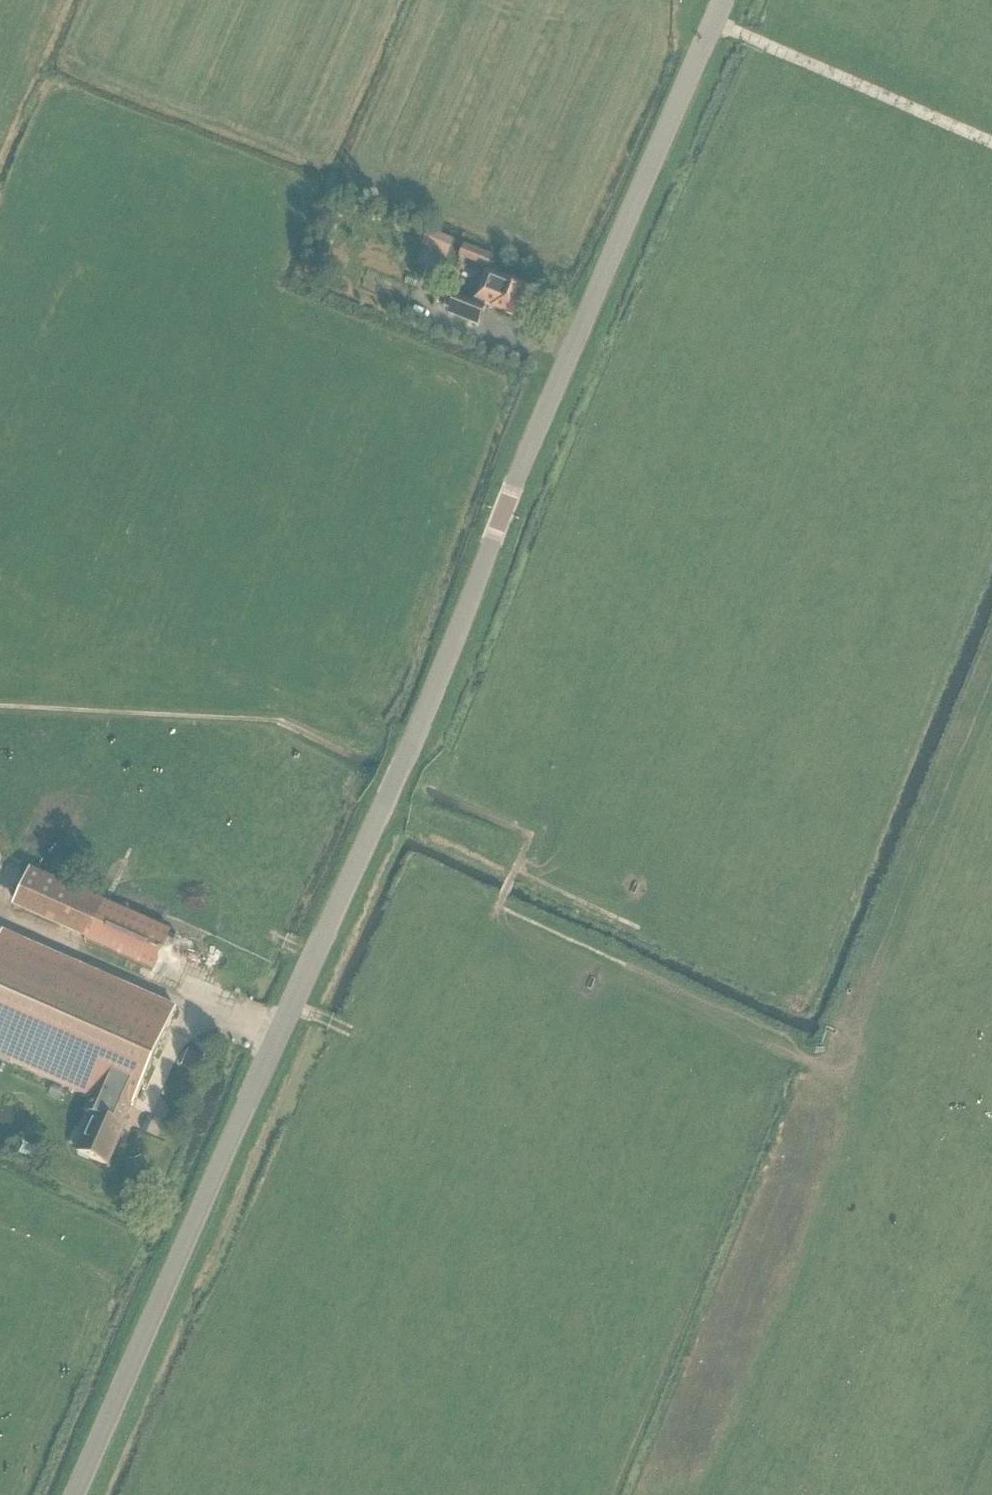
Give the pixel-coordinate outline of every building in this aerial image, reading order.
[(421,246),(448,257),(454,241),(427,230),(421,246)] [(465,238),(458,257),(487,269),(495,251),(465,238)] [(448,314),(478,326),(485,308),(484,308),(486,304),(492,307),(514,316),(526,288),(504,279),(486,272),(475,299),(475,300),(474,303),(455,296),(448,314)] [(152,972),(170,931),(30,869),(15,903),(88,935),(85,942),(152,972)] [(2,932),(0,937),(0,1060),(89,1100),(84,1111),(93,1115),(77,1152),(107,1165),(124,1127),(122,1126),(132,1104),(133,1105),(168,1028),(167,1028),(176,1009),(2,932)]
